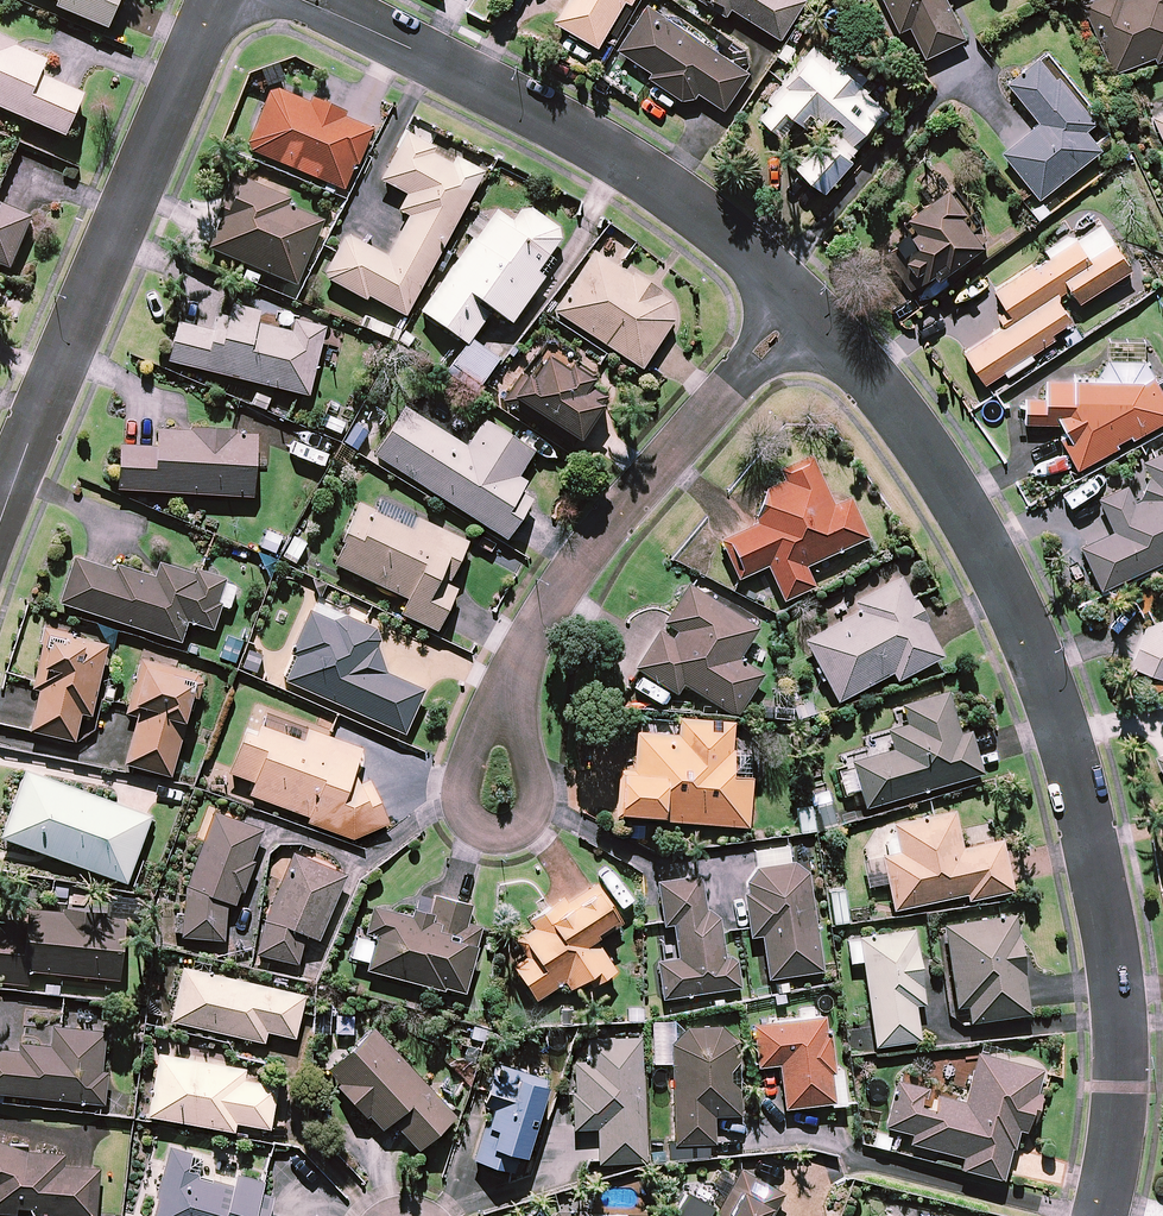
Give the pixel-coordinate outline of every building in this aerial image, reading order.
[(58,1),(56,7),(107,27),(118,0),(56,0),(58,1)] [(556,21),(599,46),(626,0),(568,0),(556,21)] [(726,15),(731,7),(781,38),(806,0),(703,0),(726,15)] [(900,31),(910,26),(926,58),(966,38),(948,0),(885,0),(900,31)] [(1084,3),(1114,74),(1156,56),(1158,61),(1162,59),(1162,0),(1092,0),(1084,3)] [(750,72),(649,3),(618,48),(653,72),(650,76),(688,103),(697,90),(725,109),(750,72)] [(0,38),(0,107),(64,135),(82,94),(39,75),(46,58),(0,38)] [(830,112),(843,123),(829,139),(825,134),(797,167),(826,191),(853,159),(850,156),(888,111),(860,87),(868,77),(837,51),(830,59),(814,46),(757,114),(783,136),(798,118),(814,132),(830,112)] [(1098,121),(1046,54),(1009,83),(1040,123),(1003,151),(1039,198),(1101,150),(1086,130),(1098,121)] [(346,114),(272,84),(245,149),(347,190),(371,129),(344,118),(346,114)] [(1153,115),(1162,137),(1162,110),(1153,115)] [(422,140),(406,132),(381,180),(407,194),(399,210),(409,215),(387,257),(346,235),(324,277),(365,299),(367,295),(405,316),(483,170),(455,155),(453,157),(422,140)] [(247,264),(240,279),(255,286),(261,270),(296,285),(323,221),(284,204),(287,198),(234,175),(214,220),(220,223),(210,248),(247,264)] [(967,209),(950,186),(906,217),(916,232),(886,254),(911,288),(936,270),(940,275),(984,242),(962,212),(967,209)] [(9,267),(30,217),(0,204),(0,264),(9,267)] [(520,230),(495,211),(421,310),(466,343),(492,308),(510,322),(544,277),(536,271),(564,234),(534,211),(520,230)] [(1131,270),(1102,223),(997,289),(1016,320),(966,351),(987,385),(1058,340),(1052,332),(1072,319),(1057,296),(1071,287),(1080,301),(1131,270)] [(634,243),(610,227),(555,312),(641,368),(681,307),(619,267),(634,243)] [(325,328),(221,302),(214,331),(178,323),(169,361),(308,395),(325,328)] [(1109,360),(1107,378),(1047,379),(1047,397),(1026,397),(1026,422),(1065,422),(1066,446),(1078,468),(1134,438),(1134,437),(1162,422),(1162,378),(1157,381),(1145,360),(1144,336),(1109,337),(1109,360)] [(498,360),(470,340),(452,365),(480,385),(498,360)] [(571,372),(545,355),(529,378),(521,373),(507,394),(578,440),(604,400),(586,388),(595,374),(577,362),(571,372)] [(466,447),(403,407),(373,455),(506,539),(531,500),(519,492),(526,482),(517,476),(533,451),(483,420),(466,447)] [(256,433),(158,428),(157,447),(121,445),(119,489),(252,497),(256,433)] [(1144,461),(1149,473),(1067,511),(1102,588),(1162,560),(1162,452),(1144,461)] [(832,505),(810,458),(780,472),(784,481),(765,490),(764,500),(755,526),(720,542),(738,579),(767,566),(783,601),(814,587),(804,567),(866,538),(848,498),(832,505)] [(468,540),(381,500),(376,512),(359,504),(332,562),(408,598),(401,614),(437,631),(456,588),(447,584),(468,540)] [(286,540),(267,530),(258,546),(277,556),(286,540)] [(297,565),(309,543),(292,534),(280,555),(297,565)] [(114,571),(76,558),(61,602),(180,642),(187,621),(213,630),(221,606),(229,608),(236,587),(160,562),(155,578),(116,565),(114,571)] [(941,657),(900,578),(851,604),(857,614),(805,641),(836,701),(892,673),(896,680),(941,657)] [(758,628),(686,584),(635,668),(676,694),(682,684),(736,717),(762,674),(738,660),(758,628)] [(343,625),(312,611),(282,679),(404,733),(423,690),(382,672),(375,630),(347,617),(343,625)] [(1130,662),(1162,678),(1162,617),(1143,626),(1130,662)] [(107,647),(45,633),(33,688),(40,690),(30,731),(75,741),(81,713),(91,715),(107,647)] [(266,655),(248,647),(239,667),(258,675),(266,655)] [(195,681),(141,668),(132,705),(140,707),(126,765),(171,776),(195,681)] [(959,735),(947,694),(894,709),(899,727),(887,731),(892,748),(836,765),(845,793),(859,789),(865,808),(983,773),(971,731),(959,735)] [(734,722),(678,719),(677,735),(636,733),(633,772),(619,771),(616,814),(661,817),(661,821),(748,827),(751,777),(730,776),(734,722)] [(362,783),(351,776),(361,749),(307,730),(303,741),(249,722),(230,773),(255,782),(250,795),(309,816),(307,822),(353,839),(388,823),(369,780),(362,783)] [(151,817),(25,771),(1,837),(127,883),(151,817)] [(837,824),(829,790),(815,794),(822,827),(837,824)] [(815,831),(811,807),(793,810),(798,834),(815,831)] [(262,828),(212,812),(175,930),(219,944),(232,904),(238,906),(262,828)] [(961,849),(954,812),(894,825),(900,852),(864,859),(870,887),(887,883),(893,910),(966,895),(967,900),(1011,891),(1001,840),(961,849)] [(345,873),(290,853),(255,951),(295,966),(307,935),(320,940),(345,873)] [(820,971),(805,862),(743,870),(752,936),(762,935),(768,978),(820,971)] [(617,917),(590,877),(510,932),(527,956),(513,966),(536,1000),(564,981),(570,989),(589,976),(595,983),(614,970),(591,936),(617,917)] [(704,915),(699,877),(659,882),(664,925),(674,924),(679,958),(658,961),(663,998),(740,987),(735,956),(724,957),(717,913),(704,915)] [(840,886),(825,889),(832,924),(847,921),(840,886)] [(374,907),(367,933),(359,962),(370,964),(368,970),(463,995),(481,929),(466,924),(471,906),(436,897),(430,922),(374,907)] [(29,907),(26,934),(0,931),(0,983),(27,986),(29,971),(118,979),(125,917),(29,907)] [(1029,1014),(1014,915),(943,925),(955,1006),(967,1005),(969,1022),(1029,1014)] [(923,1003),(913,930),(847,940),(850,963),(863,961),(875,1046),(919,1040),(914,1005),(923,1003)] [(304,995),(184,968),(171,1021),(264,1042),(266,1031),(294,1038),(304,995)] [(833,1103),(825,1017),(753,1024),(757,1066),(781,1064),(785,1108),(833,1103)] [(665,1159),(709,1158),(709,1143),(714,1143),(714,1116),(739,1115),(737,1026),(678,1027),(678,1022),(652,1022),(653,1064),(673,1063),(674,1142),(665,1142),(665,1159)] [(27,1025),(25,1045),(14,1044),(13,1050),(0,1048),(0,1093),(104,1104),(108,1071),(102,1071),(106,1033),(27,1025)] [(454,1116),(373,1028),(326,1071),(380,1130),(390,1120),(417,1149),(454,1116)] [(644,1161),(640,1038),(585,1040),(586,1060),(572,1060),(574,1129),(598,1128),(599,1163),(644,1161)] [(242,1067),(159,1053),(149,1116),(233,1130),(234,1122),(270,1128),(276,1088),(240,1082),(242,1067)] [(1041,1091),(1035,1090),(1040,1069),(976,1053),(964,1102),(926,1093),(927,1087),(896,1080),(885,1127),(914,1134),(911,1144),(962,1156),(959,1168),(1003,1179),(1016,1129),(1025,1131),(1027,1121),(1034,1123),(1041,1091)] [(547,1084),(493,1068),(483,1100),(492,1102),(474,1159),(509,1170),(514,1153),(524,1156),(547,1084)] [(233,1183),(186,1170),(191,1152),(171,1147),(152,1215),(280,1215),(268,1213),(273,1196),(259,1192),(263,1179),(237,1171),(233,1183)] [(17,1213),(17,1207),(32,1208),(32,1214),(55,1215),(95,1215),(100,1169),(60,1165),(61,1153),(0,1148),(0,1211),(17,1213)] [(777,1203),(730,1181),(714,1215),(771,1215),(777,1203)]
